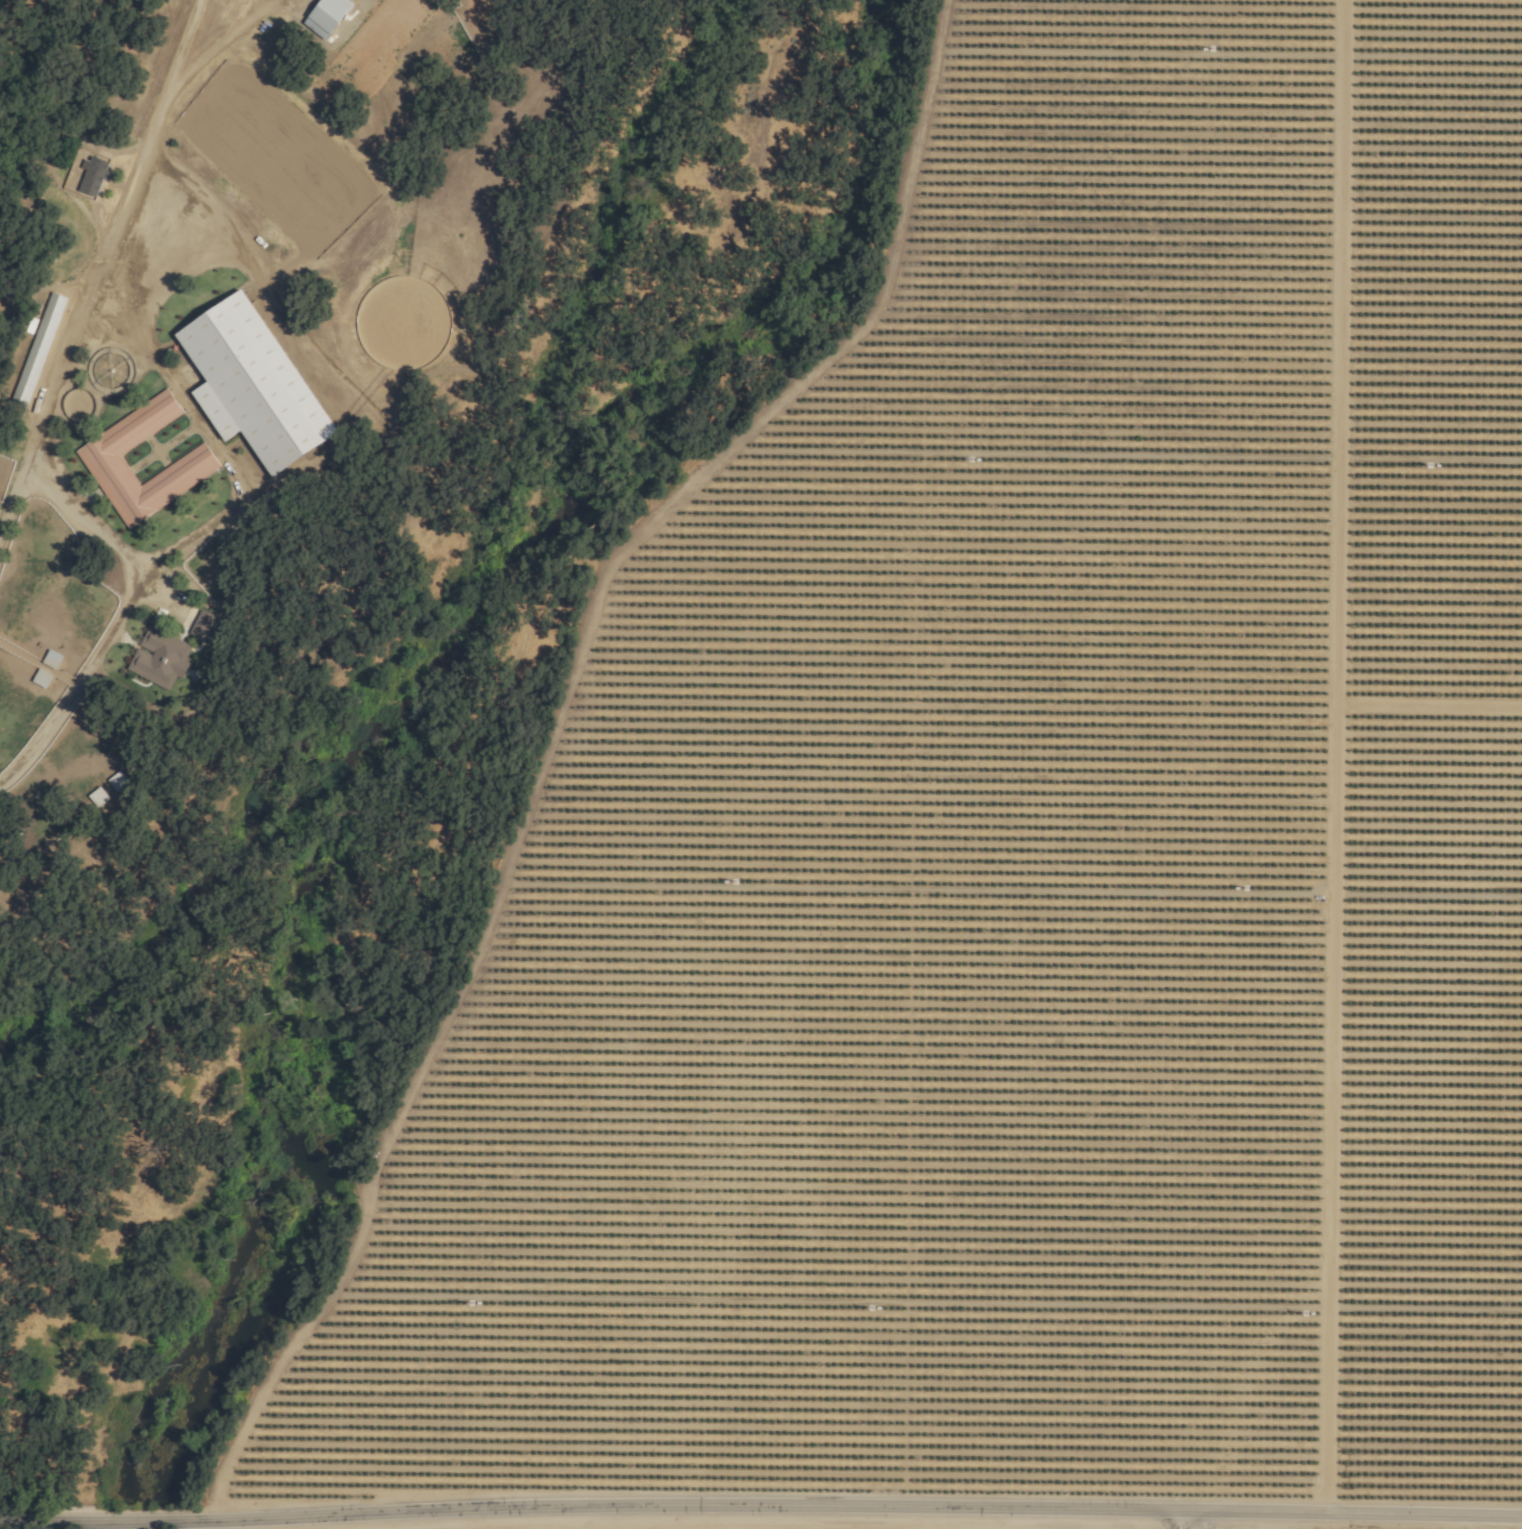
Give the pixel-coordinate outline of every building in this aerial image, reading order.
[(327,40),(350,0),(317,0),(302,26),(327,40)] [(334,434),(241,287),(171,332),(203,382),(189,391),(221,441),(238,431),(267,476),(334,434)] [(65,298),(48,292),(11,400),(27,406),(65,298)] [(124,529),(220,469),(204,443),(137,485),(118,455),(183,415),(167,390),(74,448),(124,529)] [(213,616),(200,609),(188,634),(201,641),(213,616)] [(190,646),(148,625),(137,647),(125,670),(167,690),(174,676),(180,679),(188,664),(183,662),(190,646)] [(44,689),(52,675),(38,667),(30,681),(44,689)]
